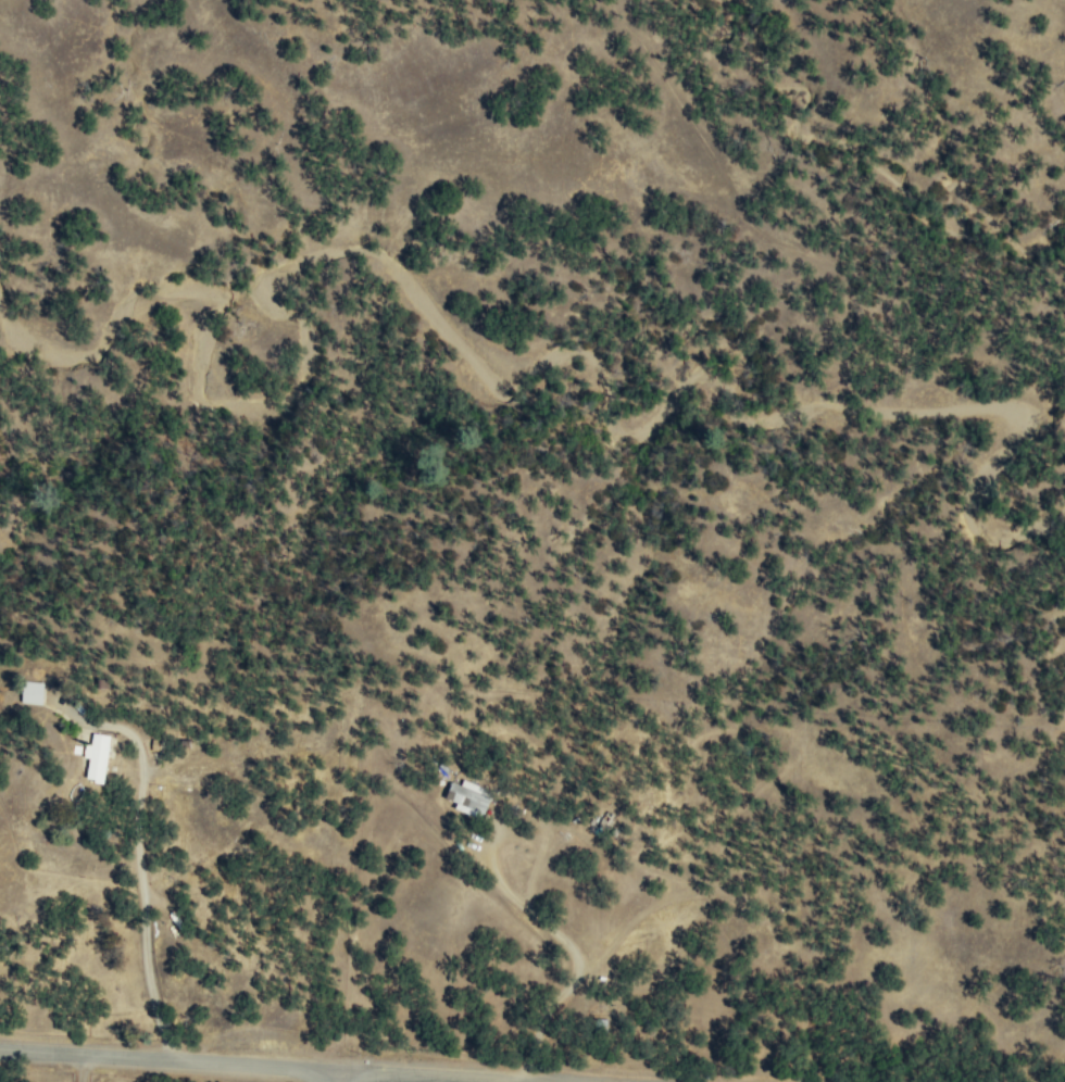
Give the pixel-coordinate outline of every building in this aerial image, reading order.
[(15,702),(35,703),(36,681),(15,681),(15,702)] [(104,735),(86,732),(85,744),(78,743),(76,757),(82,758),(79,780),(97,782),(104,735)] [(450,782),(447,790),(452,792),(447,803),(479,817),(490,791),(462,779),(459,785),(450,782)]
